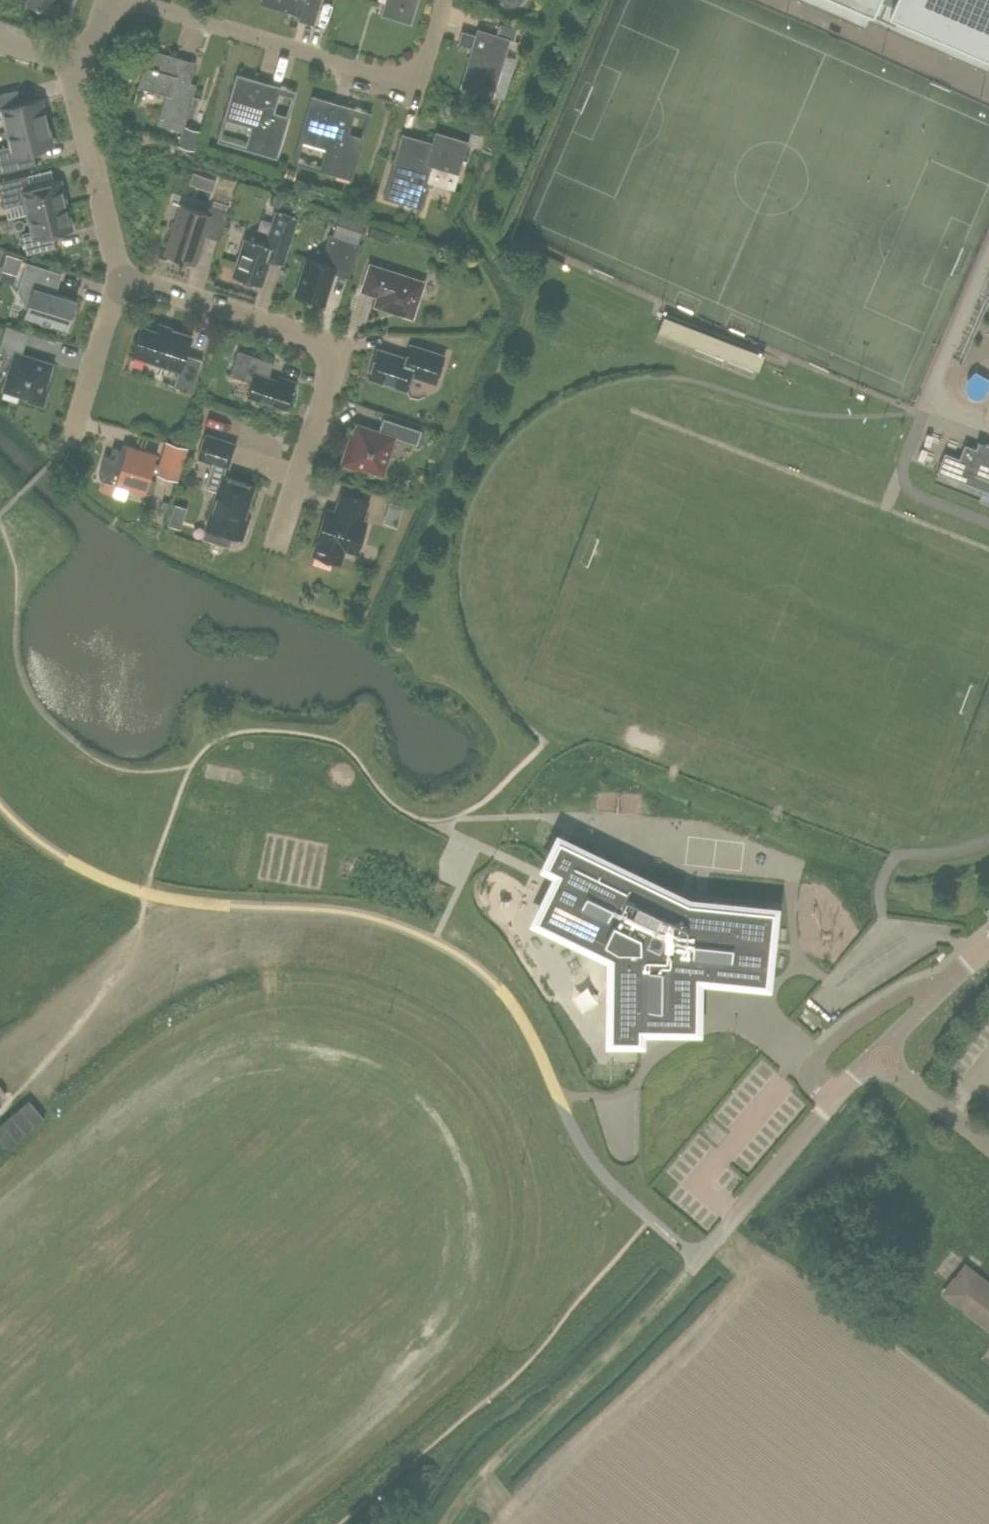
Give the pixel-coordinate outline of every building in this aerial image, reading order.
[(50,9),(53,0),(29,0),(28,3),(50,9)] [(313,22),(320,0),(259,0),(259,1),(299,13),(297,17),(313,22)] [(382,11),(412,19),(417,0),(385,0),(382,11)] [(866,25),(869,18),(987,68),(988,63),(988,0),(808,0),(866,25)] [(461,29),(458,41),(475,46),(463,86),(490,94),(508,36),(514,38),(518,27),(511,25),(499,21),(495,33),(494,38),(461,29)] [(158,122),(183,129),(193,93),(186,91),(195,60),(152,48),(142,83),(138,82),(137,85),(167,93),(158,122)] [(237,72),(224,116),(255,124),(248,148),(276,156),(287,118),(270,113),(279,84),(237,72)] [(8,130),(47,121),(42,97),(21,102),(18,88),(0,92),(0,117),(5,116),(8,130)] [(311,94),(298,138),(328,147),(322,170),(351,178),(362,139),(345,134),(353,106),(311,94)] [(8,130),(12,144),(0,147),(0,163),(2,171),(36,163),(33,149),(53,144),(47,121),(8,130)] [(195,149),(201,130),(186,126),(180,144),(195,149)] [(433,164),(459,171),(468,139),(434,130),(431,140),(401,132),(383,196),(421,206),(433,164)] [(294,179),(297,170),(288,167),(285,176),(294,179)] [(67,203),(61,179),(31,186),(28,173),(0,180),(0,186),(5,206),(25,201),(28,213),(67,203)] [(73,228),(67,203),(28,213),(32,229),(22,232),(27,253),(51,247),(48,234),(73,228)] [(209,205),(207,212),(182,203),(166,253),(195,262),(204,233),(220,238),(229,212),(209,205)] [(283,263),(291,238),(298,215),(277,208),(266,243),(245,236),(232,274),(262,284),(270,258),(283,263)] [(366,224),(340,215),(335,228),(362,237),(366,224)] [(371,226),(367,235),(377,238),(380,229),(371,226)] [(320,261),(308,257),(296,295),(323,303),(333,271),(349,277),(360,242),(330,233),(320,261)] [(7,253),(3,266),(18,271),(22,258),(7,253)] [(59,271),(26,261),(17,290),(18,290),(27,307),(25,314),(67,328),(76,299),(55,292),(53,289),(59,271)] [(375,304),(413,317),(424,280),(370,263),(362,289),(378,295),(375,304)] [(763,353),(663,315),(656,331),(757,370),(763,353)] [(159,323),(157,328),(142,323),(132,354),(167,365),(168,363),(180,367),(174,385),(192,390),(202,358),(186,353),(192,334),(159,323)] [(43,405),(49,388),(45,387),(53,362),(22,353),(29,331),(6,324),(0,344),(0,351),(13,355),(3,389),(28,397),(27,400),(43,405)] [(411,374),(436,382),(445,354),(410,343),(406,356),(378,347),(368,376),(406,389),(411,374)] [(286,407),(294,381),(270,373),(274,361),(238,349),(230,374),(253,381),(249,395),(286,407)] [(395,436),(417,443),(422,429),(383,416),(379,429),(357,422),(350,445),(346,445),(341,463),(359,469),(360,466),(383,473),(395,436)] [(229,467),(237,442),(205,432),(197,457),(214,462),(206,487),(217,491),(206,526),(211,528),(208,538),(228,545),(232,534),(243,538),(250,519),(245,517),(255,485),(222,475),(225,466),(229,467)] [(977,439),(974,446),(965,442),(959,456),(945,451),(937,470),(988,490),(988,443),(977,439)] [(178,479),(188,446),(165,440),(159,461),(155,459),(157,452),(123,442),(122,448),(113,445),(110,455),(104,453),(100,469),(100,470),(99,472),(99,473),(100,474),(100,475),(101,476),(101,477),(103,479),(104,479),(105,479),(103,488),(115,492),(117,483),(145,491),(153,488),(156,479),(150,477),(152,471),(178,479)] [(317,537),(319,538),(314,553),(341,562),(346,547),(357,550),(367,522),(361,520),(368,499),(343,491),(336,512),(326,509),(317,537)] [(389,502),(383,522),(395,525),(401,506),(389,502)] [(186,524),(189,505),(177,503),(174,523),(186,524)] [(681,1026),(690,1026),(690,989),(679,982),(688,971),(759,979),(764,937),(770,937),(772,909),(664,897),(562,848),(550,872),(559,877),(542,909),(611,943),(624,943),(624,952),(611,952),(610,1037),(639,1037),(639,1023),(663,1023),(663,1026),(669,1026),(669,1028),(681,1028),(681,1026)] [(45,1117),(29,1098),(17,1109),(0,1123),(0,1138),(8,1148),(45,1117)] [(899,1324),(963,1372),(988,1337),(988,1264),(962,1242),(899,1324)]
